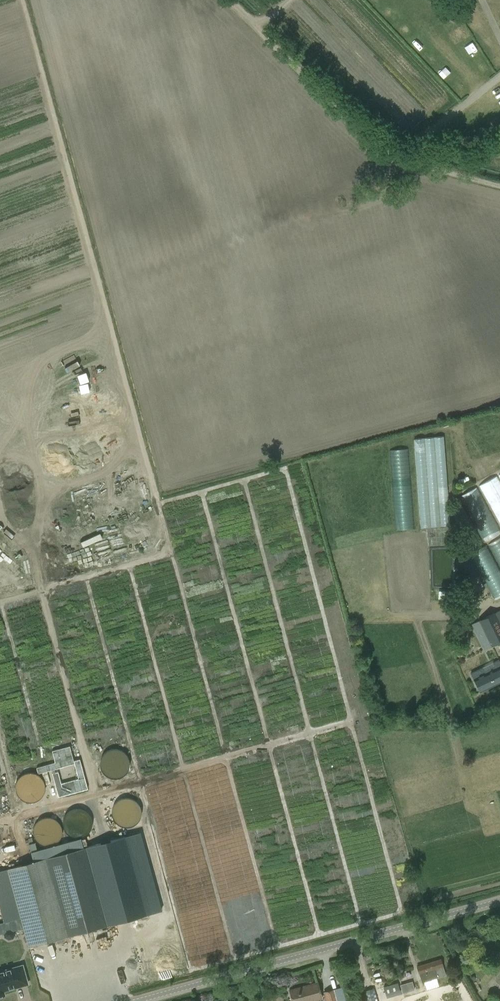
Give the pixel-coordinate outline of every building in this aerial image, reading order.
[(426,437),(430,528),(461,526),(456,435),(426,437)] [(403,449),(406,530),(424,529),(421,448),(403,449)] [(479,486),(499,525),(499,483),(496,476),(479,486)] [(161,501),(142,508),(144,514),(163,506),(161,501)] [(116,539),(126,536),(124,529),(114,532),(116,539)] [(458,612),(466,612),(466,602),(458,602),(458,612)] [(471,624),(484,650),(499,642),(499,610),(471,624)] [(457,636),(465,636),(465,624),(457,624),(457,636)] [(499,682),(499,663),(499,660),(470,674),(479,692),(499,682)] [(73,758),(60,762),(61,767),(74,763),(73,761),(73,758)] [(79,759),(73,761),(74,763),(78,779),(84,777),(79,759)] [(59,761),(36,768),(38,774),(61,767),(60,762),(59,761)] [(64,795),(63,791),(61,783),(58,772),(52,774),(58,797),(64,795)] [(78,779),(61,783),(63,791),(64,795),(87,789),(84,777),(78,779)] [(107,925),(162,910),(140,832),(85,847),(107,925)] [(35,842),(28,844),(33,862),(7,869),(28,947),(107,925),(85,847),(83,848),(80,838),(37,850),(35,842)] [(6,930),(4,934),(5,938),(9,940),(13,939),(15,935),(14,931),(10,929),(6,930)] [(140,963),(151,960),(150,954),(138,956),(140,963)] [(417,967),(420,976),(422,983),(445,975),(443,969),(440,959),(417,967)] [(130,968),(131,975),(143,972),(142,965),(130,968)] [(3,990),(6,989),(16,987),(25,984),(27,984),(22,966),(0,972),(0,996),(4,995),(3,990)] [(400,991),(397,982),(383,986),(386,995),(400,991)] [(411,982),(400,985),(402,993),(414,990),(411,982)] [(292,1000),(311,1000),(321,998),(320,992),(317,983),(289,990),(292,1000)] [(347,987),(337,989),(339,1000),(350,1000),(347,987)] [(367,1000),(376,1000),(373,989),(364,991),(367,1000)] [(326,1000),(337,1000),(334,990),(324,992),(326,1000)]
